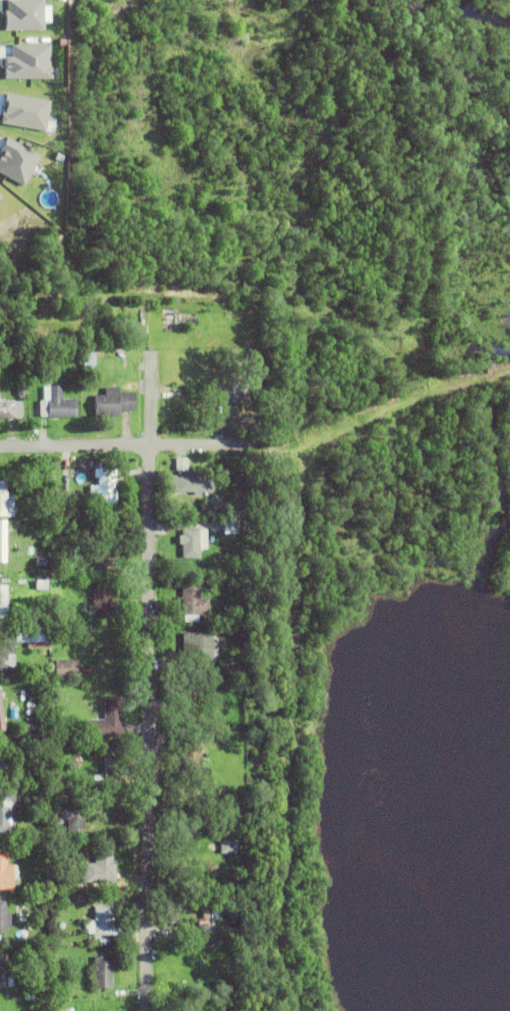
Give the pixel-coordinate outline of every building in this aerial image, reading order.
[(221,350),(234,349),(235,357),(221,359),(221,350)] [(29,351),(45,351),(45,360),(29,360),(29,351)] [(178,386),(178,378),(186,378),(186,386),(178,386)] [(222,384),(248,384),(249,401),(236,401),(236,403),(222,404),(222,384)] [(17,385),(26,385),(26,397),(17,397),(17,385)] [(47,418),(38,418),(38,401),(42,401),(42,387),(60,387),(60,400),(75,400),(75,418),(47,418)] [(119,418),(93,418),(93,396),(104,396),(104,388),(118,388),(118,393),(134,393),(134,412),(119,412),(119,418)] [(21,419),(0,419),(0,402),(21,402),(21,419)] [(175,459),(186,458),(187,471),(175,471),(175,459)] [(120,495),(115,495),(115,505),(89,505),(89,487),(97,487),(97,478),(94,478),(94,469),(98,469),(98,463),(110,463),(110,470),(115,470),(115,484),(120,484),(120,495)] [(223,469),(223,474),(207,474),(206,469),(209,469),(209,466),(220,465),(221,469),(223,469)] [(193,493),(178,493),(178,499),(170,499),(170,493),(168,493),(168,476),(177,476),(177,472),(195,472),(195,476),(212,476),(212,493),(201,493),(201,496),(193,496),(193,493)] [(69,483),(69,495),(54,495),(53,481),(61,481),(61,483),(69,483)] [(13,517),(0,517),(0,482),(6,482),(6,498),(13,498),(13,517)] [(202,507),(206,507),(206,504),(214,503),(214,511),(207,511),(207,512),(202,512),(202,507)] [(32,505),(52,505),(52,519),(32,519),(32,505)] [(215,518),(215,517),(210,517),(210,512),(216,512),(215,510),(223,510),(223,518),(215,518)] [(7,520),(0,520),(0,562),(8,562),(7,520)] [(222,523),(238,523),(238,534),(222,534),(222,523)] [(199,547),(199,559),(181,559),(181,530),(199,530),(199,541),(205,541),(205,547),(199,547)] [(97,566),(97,537),(115,537),(115,566),(97,566)] [(36,567),(37,558),(45,558),(44,567),(36,567)] [(35,591),(35,581),(46,582),(46,591),(35,591)] [(0,585),(0,617),(9,618),(10,586),(0,585)] [(207,600),(208,616),(197,617),(185,617),(181,617),(180,588),(199,588),(199,600),(207,600)] [(91,618),(92,590),(111,590),(111,599),(114,599),(114,618),(91,618)] [(26,649),(26,644),(15,644),(15,627),(49,627),(50,649),(26,649)] [(182,663),(182,634),(211,634),(211,663),(182,663)] [(13,671),(0,671),(0,638),(14,638),(13,671)] [(54,661),(78,661),(78,678),(54,678),(54,661)] [(123,699),(123,711),(120,711),(120,723),(122,723),(122,738),(86,738),(86,721),(104,721),(104,698),(121,698),(121,699),(123,699)] [(209,735),(220,734),(220,741),(210,742),(209,735)] [(103,775),(104,758),(118,758),(118,775),(103,775)] [(9,835),(0,835),(0,809),(2,809),(2,803),(0,803),(0,791),(14,791),(15,803),(10,803),(10,808),(15,808),(15,828),(9,828),(9,835)] [(67,836),(67,821),(55,821),(55,808),(84,808),(84,836),(67,836)] [(219,844),(236,843),(236,855),(219,855),(219,844)] [(82,884),(83,865),(94,865),(94,848),(111,849),(111,862),(114,862),(114,884),(82,884)] [(168,849),(177,849),(177,865),(168,865),(168,849)] [(12,892),(0,892),(0,855),(6,855),(6,866),(12,866),(12,892)] [(6,934),(0,934),(0,898),(6,898),(6,915),(10,915),(10,930),(6,930),(6,934)] [(212,926),(212,934),(202,935),(201,929),(196,929),(196,921),(202,920),(201,900),(217,900),(217,912),(210,912),(210,927),(212,926)] [(87,922),(93,922),(93,906),(111,906),(111,915),(117,915),(117,937),(93,937),(93,935),(87,935),(87,922)] [(229,921),(230,909),(238,909),(238,921),(229,921)] [(156,934),(157,925),(178,927),(177,936),(156,934)] [(8,985),(8,953),(0,953),(0,985),(8,985)] [(93,990),(93,958),(103,958),(103,961),(111,961),(111,990),(93,990)] [(23,991),(34,990),(35,998),(23,998),(23,991)]
